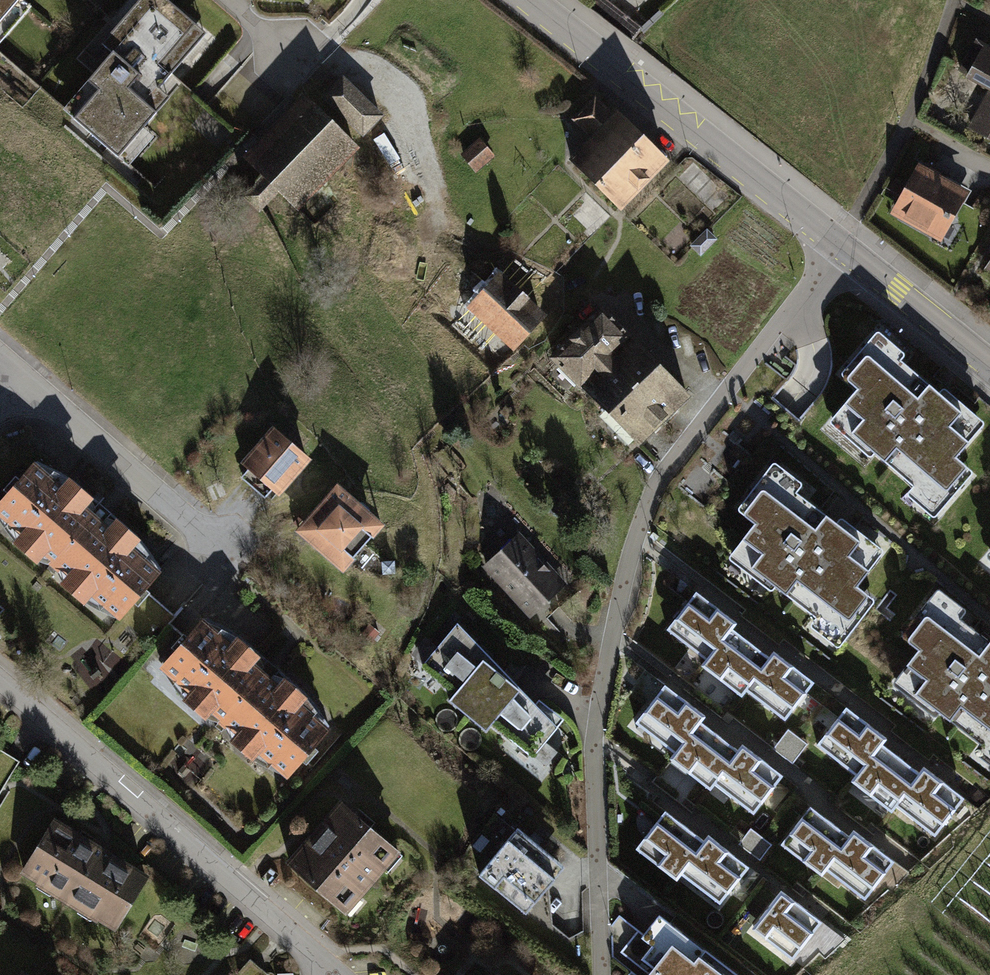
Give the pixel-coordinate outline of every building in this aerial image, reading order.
[(29,10),(19,2),(21,0),(0,0),(0,44),(29,10)] [(172,0),(125,0),(90,40),(103,52),(60,102),(127,160),(149,134),(139,126),(169,91),(161,84),(207,30),(172,0)] [(981,41),(964,72),(989,86),(989,46),(981,41)] [(343,78),(321,100),(362,140),(384,119),(343,78)] [(970,127),(989,138),(989,90),(970,127)] [(304,97),(243,159),(264,180),(245,200),(260,215),(279,195),(299,214),(360,152),(304,97)] [(614,134),(596,118),(575,142),(597,162),(574,187),(622,231),(671,176),(619,129),(614,134)] [(476,174),(495,158),(479,139),(460,155),(476,174)] [(969,190),(923,167),(901,212),(947,234),(969,190)] [(718,241),(707,231),(689,248),(700,259),(718,241)] [(500,267),(466,305),(514,348),(548,310),(500,267)] [(601,305),(551,355),(639,442),(689,391),(601,305)] [(985,419),(878,328),(842,370),(858,383),(833,412),(940,503),(973,464),(958,451),(985,419)] [(272,422),(240,460),(279,493),(312,455),(272,422)] [(0,494),(0,511),(20,528),(16,533),(40,554),(45,548),(69,569),(65,574),(88,594),(92,590),(123,616),(169,563),(139,537),(145,531),(119,509),(113,516),(89,496),(96,489),(72,469),(66,476),(37,451),(0,494)] [(884,549),(777,458),(741,500),(756,513),(732,542),(839,633),(872,594),(856,581),(884,549)] [(336,479),(294,528),(343,569),(385,520),(336,479)] [(518,531),(482,566),(530,617),(567,583),(518,531)] [(943,583),(907,625),(923,638),(898,667),(989,744),(989,622),(943,583)] [(817,679),(695,588),(667,624),(790,716),(817,679)] [(206,610),(161,663),(190,687),(185,692),(209,713),(214,708),(238,728),(234,733),(258,753),(261,749),(292,775),(338,722),(308,697),(314,690),(289,669),(283,676),(259,655),(265,648),(241,628),(235,635),(206,610)] [(453,689),(448,695),(487,726),(491,720),(531,755),(556,721),(456,618),(420,664),(453,689)] [(785,771),(662,680),(635,716),(757,807),(785,771)] [(968,792),(846,701),(819,738),(941,829),(968,792)] [(791,725),(775,746),(795,761),(810,740),(791,725)] [(839,826),(814,805),(784,842),(822,873),(829,864),(864,893),(893,858),(845,819),(839,826)] [(694,828),(669,808),(639,844),(677,875),(684,867),(719,896),(748,860),(700,821),(694,828)] [(402,862),(343,810),(286,873),(346,925),(402,862)] [(564,860),(517,822),(478,868),(525,907),(564,860)] [(752,823),(739,840),(761,856),(774,840),(752,823)] [(149,883),(55,829),(23,883),(117,937),(149,883)] [(826,917),(784,885),(752,926),(795,958),(826,917)] [(661,907),(642,929),(653,938),(645,948),(654,956),(639,973),(642,974),(742,974),(661,907)]
